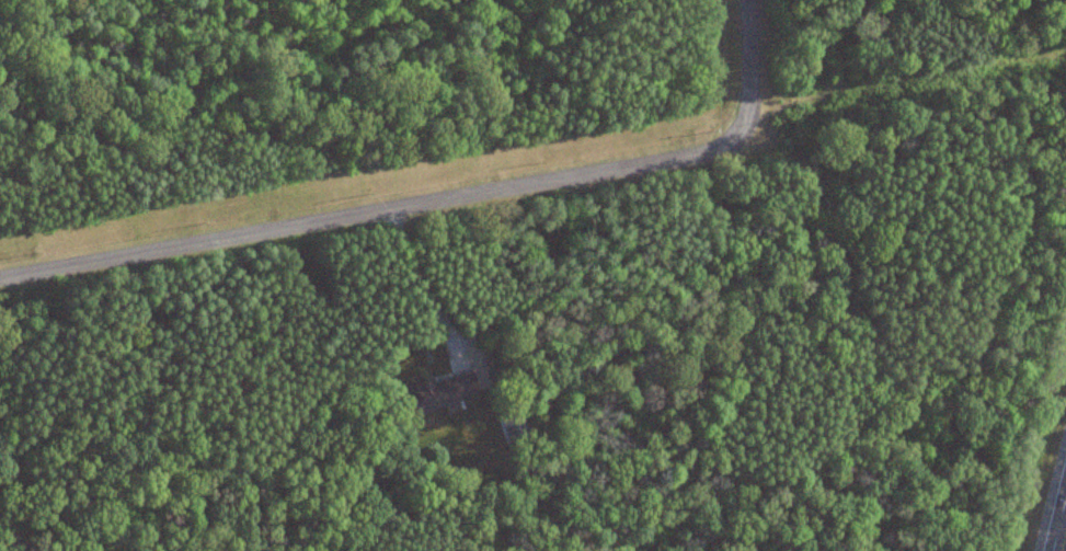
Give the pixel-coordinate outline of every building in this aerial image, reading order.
[(413,413),(475,398),(469,372),(407,387),(413,413)]
